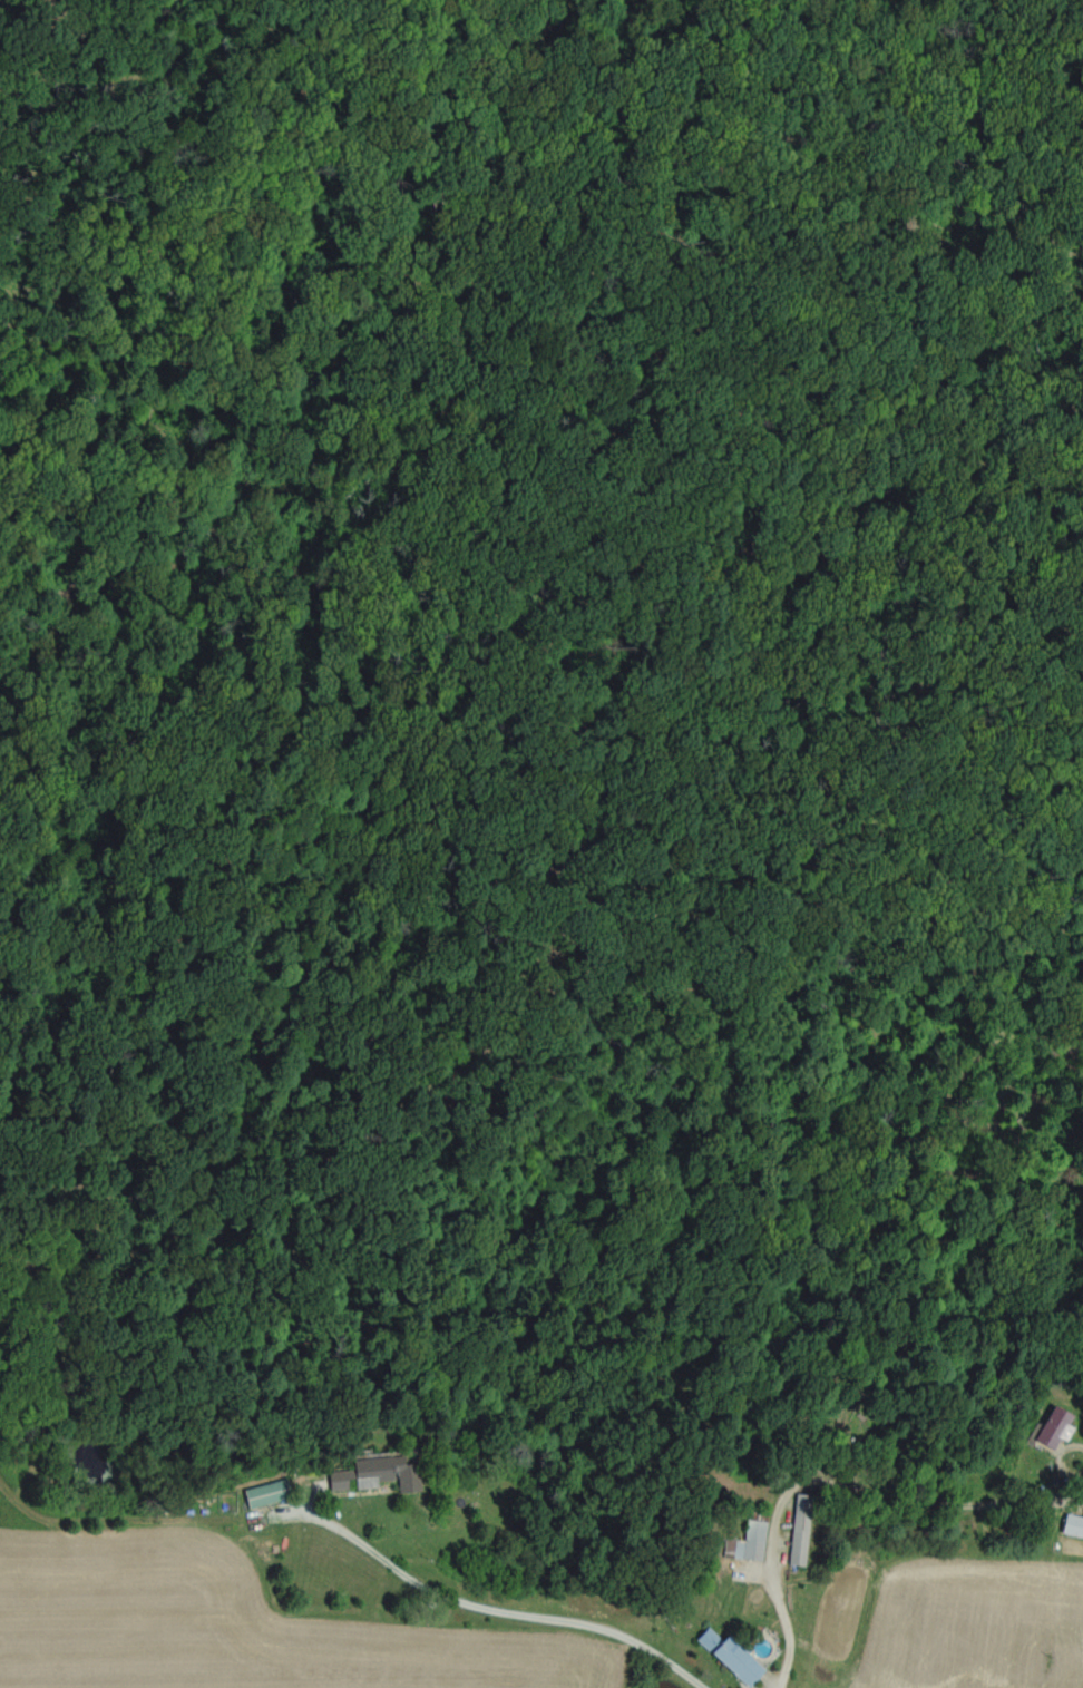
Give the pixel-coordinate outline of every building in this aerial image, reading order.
[(1030,1440),(1050,1449),(1056,1437),(1062,1440),(1069,1426),(1064,1424),(1068,1414),(1046,1404),(1030,1440)] [(393,1492),(416,1490),(413,1462),(399,1464),(398,1454),(348,1459),(349,1468),(324,1470),(326,1490),(343,1488),(342,1477),(351,1476),(352,1488),(372,1486),(372,1481),(392,1479),(393,1492)] [(283,1498),(279,1479),(240,1488),(244,1507),(283,1498)] [(786,1564),(802,1565),(805,1493),(790,1492),(786,1564)] [(1082,1538),(1082,1517),(1061,1512),(1056,1532),(1082,1538)] [(722,1538),(721,1556),(760,1558),(762,1520),(742,1519),(741,1539),(722,1538)] [(691,1639),(743,1687),(760,1669),(721,1633),(717,1638),(703,1625),(691,1639)]
